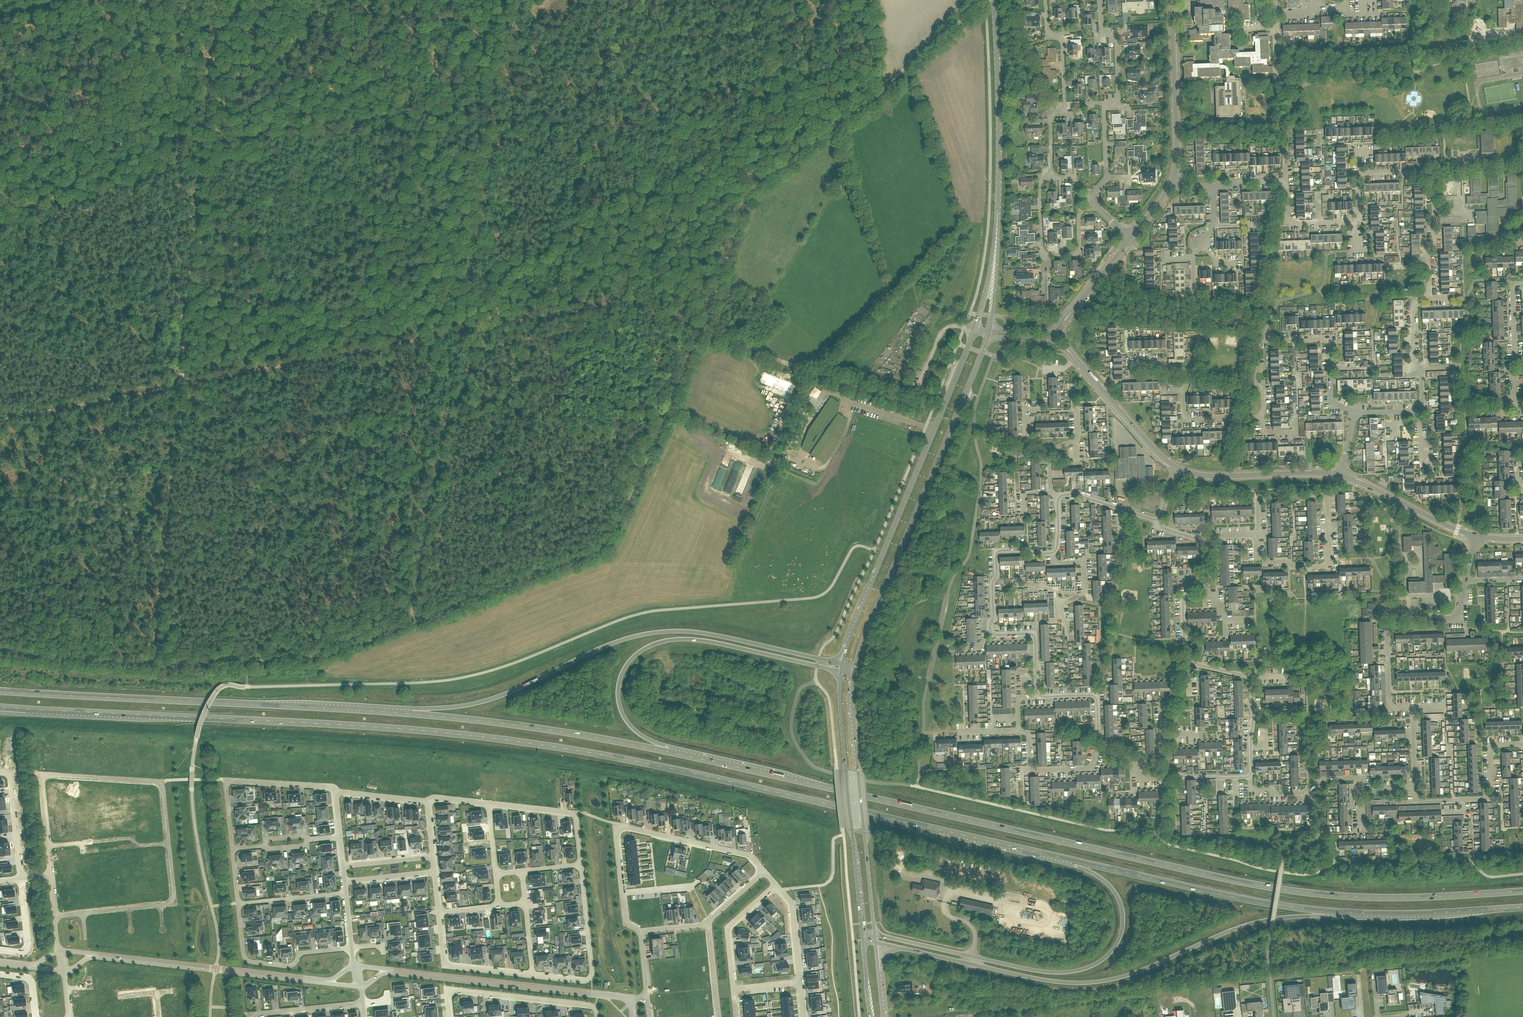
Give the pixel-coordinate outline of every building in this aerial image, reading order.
[(1117,13),(1117,5),(1121,5),(1121,0),(1108,0),(1108,13),(1117,13)] [(1125,3),(1122,3),(1122,13),(1128,13),(1128,10),(1131,10),(1136,10),(1136,13),(1138,14),(1139,14),(1141,14),(1143,14),(1144,14),(1145,13),(1145,10),(1147,10),(1147,0),(1125,0),(1125,3)] [(1194,57),(1187,58),(1187,57),(1184,58),(1184,64),(1185,80),(1193,79),(1193,77),(1197,77),(1197,78),(1220,77),(1220,68),(1223,68),(1224,69),(1226,70),(1226,71),(1226,77),(1224,77),(1224,78),(1224,79),(1224,80),(1226,80),(1227,83),(1225,83),(1225,87),(1216,87),(1217,117),(1242,116),(1240,85),(1240,82),(1239,82),(1239,79),(1235,79),(1235,77),(1229,77),(1229,75),(1229,71),(1228,68),(1226,66),(1223,66),(1222,59),(1234,59),(1235,67),(1250,67),(1250,65),(1251,65),(1252,65),(1253,71),(1253,74),(1269,73),(1273,73),(1273,67),(1268,67),(1268,64),(1267,64),(1267,61),(1270,61),(1269,37),(1268,37),(1268,33),(1258,33),(1258,35),(1255,35),(1255,34),(1249,34),(1249,37),(1250,42),(1255,42),(1256,53),(1245,53),(1243,52),(1244,52),(1243,46),(1235,46),(1236,49),(1230,49),(1230,35),(1223,35),(1223,33),(1224,33),(1224,17),(1225,17),(1225,21),(1233,21),(1233,17),(1240,17),(1241,17),(1241,19),(1241,20),(1249,20),(1249,4),(1244,4),(1244,0),(1228,0),(1229,8),(1224,9),(1224,0),(1200,0),(1200,1),(1198,1),(1198,9),(1195,9),(1195,25),(1199,25),(1200,29),(1194,29),(1194,30),(1189,30),(1189,34),(1190,34),(1190,41),(1203,40),(1203,41),(1203,39),(1208,38),(1208,39),(1208,35),(1215,35),(1215,36),(1215,38),(1214,38),(1215,46),(1216,46),(1216,47),(1210,47),(1211,65),(1196,65),(1193,65),(1193,64),(1194,63),(1194,62),(1194,57)] [(1498,9),(1499,28),(1507,28),(1507,22),(1516,22),(1517,34),(1522,34),(1522,0),(1504,0),(1505,9),(1498,9)] [(1056,19),(1062,19),(1062,12),(1065,12),(1065,3),(1061,4),(1062,6),(1059,6),(1059,10),(1055,10),(1056,19)] [(1071,18),(1077,18),(1077,13),(1081,13),(1080,6),(1074,6),(1074,9),(1070,9),(1071,18)] [(1085,25),(1092,25),(1092,18),(1095,18),(1095,12),(1089,13),(1089,16),(1085,16),(1085,25)] [(1040,17),(1031,18),(1031,13),(1021,14),(1018,14),(1018,17),(1021,17),(1021,18),(1024,18),(1025,27),(1040,26),(1040,17)] [(1141,27),(1141,25),(1132,26),(1133,29),(1135,29),(1135,37),(1148,36),(1147,27),(1141,27)] [(1070,56),(1078,55),(1077,51),(1078,51),(1078,47),(1081,47),(1081,40),(1074,40),(1074,46),(1070,46),(1070,56)] [(1137,46),(1137,43),(1129,44),(1130,50),(1127,50),(1127,59),(1133,59),(1133,54),(1135,54),(1135,55),(1140,55),(1140,46),(1137,46)] [(1049,63),(1057,63),(1056,48),(1048,49),(1048,56),(1046,56),(1046,60),(1040,60),(1040,66),(1049,66),(1049,63)] [(1095,56),(1095,49),(1088,49),(1088,59),(1095,59),(1095,62),(1098,61),(1098,56),(1095,56)] [(1110,61),(1109,49),(1105,49),(1105,50),(1102,50),(1102,49),(1099,49),(1099,57),(1100,65),(1102,65),(1102,62),(1106,62),(1106,61),(1110,61)] [(1139,82),(1138,82),(1138,78),(1141,78),(1140,72),(1144,71),(1144,65),(1137,65),(1137,69),(1127,69),(1128,80),(1139,82)] [(1051,71),(1051,67),(1042,68),(1043,75),(1046,75),(1046,80),(1049,80),(1049,82),(1057,82),(1057,71),(1051,71)] [(1093,80),(1093,76),(1085,76),(1086,83),(1089,83),(1090,89),(1097,89),(1096,80),(1093,80)] [(1106,80),(1106,76),(1100,76),(1100,85),(1104,85),(1104,89),(1111,88),(1110,80),(1106,80)] [(1075,95),(1082,95),(1082,87),(1085,87),(1085,79),(1078,79),(1079,85),(1075,85),(1075,95)] [(1156,90),(1156,85),(1149,85),(1143,85),(1138,85),(1138,89),(1143,88),(1147,88),(1147,90),(1143,90),(1143,92),(1141,92),(1140,93),(1141,95),(1140,96),(1140,100),(1141,101),(1154,100),(1154,90),(1156,90)] [(1034,105),(1034,95),(1027,95),(1027,102),(1024,102),(1024,110),(1031,110),(1031,113),(1038,113),(1037,105),(1034,105)] [(1133,120),(1127,120),(1128,128),(1130,128),(1130,131),(1135,131),(1135,132),(1135,133),(1136,134),(1139,134),(1140,133),(1140,132),(1140,130),(1141,130),(1141,127),(1146,127),(1146,114),(1148,114),(1148,110),(1139,111),(1139,114),(1136,114),(1136,122),(1133,122),(1133,120)] [(1120,121),(1120,115),(1112,115),(1112,123),(1113,123),(1114,131),(1121,131),(1121,134),(1125,134),(1125,125),(1122,125),(1121,121),(1120,121)] [(1097,120),(1097,116),(1090,116),(1090,124),(1087,124),(1087,128),(1091,128),(1091,129),(1098,129),(1098,122),(1099,122),(1099,120),(1097,120)] [(1043,125),(1033,125),(1033,120),(1024,120),(1024,122),(1028,122),(1028,125),(1025,125),(1026,133),(1033,133),(1033,137),(1039,137),(1038,133),(1043,133),(1043,125)] [(1071,132),(1067,132),(1067,124),(1066,124),(1066,123),(1062,123),(1062,124),(1059,124),(1060,134),(1064,134),(1064,139),(1071,139),(1071,132)] [(1072,137),(1078,137),(1078,133),(1083,133),(1083,124),(1075,124),(1076,130),(1072,130),(1072,137)] [(1493,164),(1493,162),(1496,162),(1496,154),(1495,154),(1494,146),(1494,132),(1481,132),(1480,132),(1481,137),(1477,137),(1478,150),(1481,150),(1481,155),(1481,162),(1480,162),(1480,165),(1484,165),(1493,164)] [(1116,142),(1120,142),(1120,147),(1116,147),(1115,148),(1115,158),(1114,158),(1114,164),(1121,164),(1121,162),(1125,162),(1124,148),(1127,148),(1127,141),(1124,141),(1116,142)] [(1143,151),(1143,146),(1134,146),(1134,151),(1128,151),(1129,157),(1135,157),(1135,158),(1141,157),(1141,162),(1147,162),(1146,151),(1143,151)] [(1037,157),(1037,154),(1040,153),(1040,148),(1031,148),(1032,154),(1029,154),(1029,164),(1032,163),(1032,170),(1041,170),(1040,166),(1044,166),(1044,156),(1037,157)] [(1079,156),(1076,157),(1073,157),(1073,165),(1076,165),(1077,170),(1083,170),(1083,169),(1085,169),(1085,165),(1083,165),(1083,160),(1079,161),(1079,156)] [(1062,170),(1068,170),(1068,166),(1071,166),(1071,157),(1065,157),(1065,161),(1061,161),(1062,170)] [(1095,166),(1095,162),(1089,163),(1089,170),(1093,169),(1093,175),(1100,175),(1099,166),(1095,166)] [(1140,183),(1145,183),(1148,183),(1147,178),(1156,178),(1155,169),(1143,169),(1144,176),(1140,176),(1140,183)] [(1025,179),(1025,175),(1017,176),(1018,181),(1021,180),(1022,187),(1033,187),(1033,179),(1025,179)] [(1467,205),(1487,204),(1487,211),(1497,211),(1497,217),(1517,216),(1517,212),(1515,175),(1507,175),(1507,183),(1505,183),(1506,201),(1497,201),(1497,199),(1499,199),(1498,178),(1490,179),(1490,186),(1488,186),(1488,194),(1481,194),(1480,176),(1472,177),(1470,177),(1470,186),(1471,186),(1471,196),(1467,197),(1467,205)] [(1060,201),(1060,203),(1066,202),(1066,199),(1071,199),(1071,188),(1062,188),(1063,197),(1059,197),(1060,201)] [(1121,204),(1121,206),(1124,206),(1124,203),(1124,196),(1120,196),(1120,188),(1108,188),(1108,198),(1117,197),(1118,204),(1121,204)] [(1124,203),(1124,206),(1129,206),(1129,201),(1142,200),(1142,191),(1128,192),(1128,196),(1124,196),(1124,203)] [(1060,203),(1060,201),(1056,201),(1056,192),(1048,193),(1048,204),(1053,204),(1054,207),(1060,207),(1060,203)] [(1031,201),(1029,202),(1029,199),(1015,199),(1015,202),(1020,202),(1020,206),(1019,206),(1019,210),(1021,210),(1021,222),(1026,222),(1026,220),(1029,220),(1029,218),(1032,218),(1031,211),(1031,206),(1031,201)] [(1498,232),(1497,217),(1497,211),(1487,211),(1480,212),(1480,214),(1476,214),(1476,217),(1475,217),(1475,218),(1476,218),(1476,219),(1476,225),(1486,225),(1486,235),(1476,235),(1476,227),(1468,227),(1468,245),(1497,244),(1496,232),(1498,232)] [(1095,225),(1095,229),(1095,231),(1101,231),(1101,223),(1096,223),(1096,218),(1087,219),(1088,226),(1095,225)] [(1066,224),(1060,224),(1060,226),(1060,231),(1063,230),(1064,239),(1072,239),(1072,227),(1066,227),(1066,224)] [(1035,234),(1027,234),(1027,225),(1018,225),(1018,228),(1019,228),(1020,246),(1026,245),(1026,243),(1035,243),(1035,234)] [(1060,235),(1060,231),(1060,226),(1054,226),(1054,233),(1049,233),(1049,245),(1058,244),(1057,236),(1060,235)] [(1101,231),(1095,231),(1095,235),(1088,235),(1088,242),(1098,242),(1098,238),(1102,238),(1102,231),(1101,231)] [(1087,259),(1095,259),(1094,252),(1100,252),(1100,246),(1093,246),(1093,250),(1087,250),(1087,259)] [(1019,258),(1023,258),(1024,267),(1032,267),(1032,263),(1036,263),(1036,255),(1028,255),(1027,252),(1019,252),(1019,258)] [(1078,268),(1077,261),(1070,261),(1071,272),(1075,271),(1075,275),(1081,275),(1081,268),(1078,268)] [(1062,269),(1061,262),(1054,262),(1055,272),(1060,271),(1060,275),(1066,275),(1066,267),(1063,267),(1063,269),(1062,269)] [(1028,272),(1017,273),(1017,284),(1025,284),(1026,288),(1032,288),(1031,283),(1033,283),(1033,279),(1028,279),(1028,272)] [(1055,289),(1055,288),(1050,288),(1050,302),(1054,302),(1054,301),(1058,301),(1058,296),(1062,296),(1064,296),(1065,296),(1065,289),(1055,289)] [(1040,296),(1040,291),(1022,292),(1022,297),(1031,297),(1031,306),(1030,306),(1030,309),(1043,309),(1042,305),(1046,305),(1046,296),(1040,296)] [(1287,329),(1287,325),(1292,325),(1292,317),(1286,317),(1286,319),(1282,319),(1283,329),(1287,329)] [(1184,352),(1175,352),(1175,359),(1169,359),(1169,363),(1185,363),(1184,352)] [(764,373),(762,379),(766,381),(765,383),(772,386),(773,384),(777,385),(779,379),(764,373)] [(779,379),(777,385),(785,388),(784,391),(791,394),(795,385),(779,379)] [(1171,443),(1171,433),(1163,433),(1163,439),(1167,439),(1167,443),(1171,443)] [(1032,462),(1032,465),(1032,466),(1040,465),(1040,459),(1037,459),(1032,459),(1032,455),(1027,454),(1028,459),(1028,462),(1032,462)] [(1141,461),(1141,457),(1129,457),(1129,459),(1115,459),(1116,480),(1129,479),(1130,486),(1154,485),(1153,471),(1150,471),(1149,467),(1146,467),(1145,461),(1141,461)] [(1442,552),(1443,587),(1437,587),(1437,596),(1449,596),(1449,587),(1451,587),(1450,552),(1442,552)] [(1407,592),(1431,592),(1431,580),(1438,580),(1437,574),(1430,574),(1430,565),(1423,565),(1423,580),(1407,581),(1407,592)] [(1102,597),(1102,594),(1102,593),(1094,593),(1094,600),(1097,600),(1097,603),(1105,604),(1105,599),(1106,599),(1106,597),(1102,597)] [(1372,604),(1368,604),(1368,609),(1362,609),(1362,617),(1370,617),(1373,617),(1373,612),(1374,612),(1376,611),(1376,604),(1372,604)] [(1370,622),(1366,622),(1359,623),(1361,664),(1372,664),(1370,622)] [(1446,652),(1447,652),(1488,650),(1488,644),(1488,639),(1446,641),(1446,652)] [(1212,642),(1208,642),(1208,640),(1206,640),(1206,642),(1204,642),(1204,645),(1206,645),(1206,652),(1210,651),(1210,656),(1213,656),(1213,651),(1212,651),(1212,642)] [(1294,693),(1294,690),(1300,690),(1300,687),(1285,688),(1285,690),(1265,690),(1266,698),(1263,698),(1263,703),(1272,703),(1272,701),(1288,701),(1289,706),(1303,705),(1303,700),(1300,700),(1300,693),(1294,693)] [(1155,758),(1154,748),(1146,748),(1142,748),(1142,750),(1146,750),(1147,754),(1149,754),(1149,758),(1155,758)] [(1400,761),(1400,766),(1400,774),(1406,774),(1406,773),(1409,773),(1409,766),(1406,766),(1406,762),(1402,762),(1402,761),(1400,761)] [(568,787),(563,788),(564,797),(567,797),(567,802),(567,803),(568,805),(574,804),(573,795),(574,795),(573,791),(569,791),(568,787)] [(238,791),(234,791),(235,798),(241,798),(242,802),(247,801),(247,803),(253,803),(253,801),(255,800),(254,795),(246,795),(246,790),(243,791),(243,789),(238,790),(238,791)] [(266,794),(265,794),(266,801),(274,800),(274,804),(281,804),(281,798),(277,798),(276,793),(270,793),(270,792),(266,793),(266,794)] [(290,795),(289,795),(290,803),(298,802),(298,806),(305,805),(305,799),(301,800),(300,794),(294,795),(294,794),(290,794),(290,795)] [(315,802),(313,802),(314,805),(317,805),(320,805),(321,805),(320,802),(327,801),(327,798),(328,798),(327,794),(321,795),(321,794),(317,794),(317,795),(314,795),(315,802)] [(618,806),(614,806),(615,817),(622,816),(621,810),(624,810),(623,801),(618,802),(618,806)] [(347,809),(346,809),(346,812),(347,812),(347,814),(351,814),(351,817),(357,817),(357,814),(356,809),(353,810),(353,803),(352,803),(352,802),(349,802),(349,803),(346,804),(347,809)] [(362,804),(356,805),(356,809),(357,814),(360,814),(361,817),(366,816),(366,810),(363,811),(362,804)] [(317,805),(314,805),(314,809),(316,809),(317,814),(328,813),(328,811),(329,811),(329,807),(321,808),(321,805),(320,805),(317,805)] [(372,805),(365,805),(366,810),(366,816),(366,817),(373,816),(373,817),(376,817),(376,816),(375,811),(372,812),(372,805)] [(377,806),(375,807),(375,811),(376,816),(379,816),(380,819),(385,818),(385,815),(385,812),(382,813),(381,806),(380,806),(380,805),(377,805),(377,806)] [(443,807),(437,807),(438,811),(439,811),(439,814),(445,813),(449,813),(449,807),(452,807),(452,805),(443,806),(443,807)] [(237,815),(236,815),(236,819),(241,819),(241,821),(246,820),(246,818),(249,818),(249,812),(256,811),(256,806),(242,808),(240,808),(241,811),(236,811),(237,815)] [(631,806),(625,807),(626,814),(629,814),(629,820),(636,819),(635,811),(635,809),(631,809),(631,806)] [(388,815),(385,815),(385,818),(385,821),(394,820),(393,808),(394,808),(393,807),(387,808),(388,815)] [(635,811),(636,819),(636,821),(643,821),(642,815),(645,814),(645,807),(639,808),(639,811),(635,811)] [(394,808),(393,808),(394,820),(394,821),(404,820),(403,817),(403,814),(400,815),(399,808),(394,808)] [(407,817),(403,817),(404,820),(404,823),(413,822),(413,821),(412,810),(412,809),(406,810),(407,817)] [(471,817),(468,817),(469,823),(475,823),(481,822),(480,819),(482,819),(482,818),(483,818),(483,814),(482,814),(482,811),(470,812),(471,817)] [(653,811),(647,812),(648,819),(651,819),(652,825),(658,824),(658,816),(657,814),(653,814),(653,811)] [(446,817),(438,818),(439,822),(440,822),(440,824),(446,824),(451,823),(450,816),(454,816),(453,812),(449,813),(445,813),(446,817)] [(658,816),(658,824),(658,826),(665,826),(665,820),(668,820),(667,812),(661,813),(662,816),(658,816)] [(318,820),(315,821),(316,824),(322,823),(322,820),(330,819),(329,816),(328,813),(317,814),(318,820)] [(503,814),(495,815),(497,827),(501,826),(501,829),(502,829),(508,828),(507,821),(507,816),(503,816),(503,814)] [(516,817),(514,817),(515,830),(525,829),(524,823),(521,823),(521,816),(520,816),(520,815),(516,816),(516,817)] [(302,818),(296,819),(297,829),(302,828),(303,828),(303,826),(304,826),(304,823),(307,823),(306,816),(302,817),(302,818)] [(675,816),(670,817),(670,824),(673,824),(674,830),(680,829),(681,829),(680,821),(680,819),(675,819),(675,816)] [(266,820),(262,821),(262,827),(265,827),(265,830),(267,830),(267,832),(269,832),(273,831),(272,821),(272,817),(272,818),(266,818),(266,820)] [(278,817),(272,817),(272,821),(273,831),(278,831),(280,831),(279,828),(281,828),(281,825),(284,825),(283,817),(278,817)] [(680,821),(681,829),(680,829),(681,832),(688,831),(687,825),(690,825),(689,817),(684,818),(684,821),(680,821)] [(290,818),(285,819),(286,825),(289,825),(289,827),(291,827),(291,829),(292,829),(297,829),(296,819),(290,820),(290,818)] [(532,826),(529,826),(530,834),(536,834),(535,830),(540,829),(539,819),(536,819),(536,818),(531,818),(532,826)] [(548,820),(545,821),(546,832),(550,831),(550,833),(556,832),(556,826),(553,826),(552,820),(551,820),(551,819),(548,819),(548,820)] [(697,821),(692,822),(693,829),(695,829),(696,835),(703,834),(702,826),(702,824),(698,824),(697,821)] [(563,829),(560,829),(561,835),(564,835),(564,833),(571,832),(570,822),(565,822),(565,823),(563,824),(563,829)] [(702,826),(703,834),(703,837),(710,836),(709,830),(712,830),(711,822),(706,823),(706,826),(702,826)] [(322,823),(316,824),(316,827),(317,827),(318,834),(321,833),(322,834),(325,834),(325,833),(331,832),(331,829),(330,829),(330,825),(323,826),(322,823)] [(447,827),(439,828),(440,832),(441,832),(441,835),(447,834),(452,834),(451,827),(454,827),(453,823),(451,823),(446,824),(447,827)] [(240,829),(238,830),(239,833),(240,842),(246,842),(247,842),(246,836),(254,835),(255,835),(254,828),(250,828),(250,825),(240,826),(240,829)] [(720,826),(714,827),(715,834),(718,834),(718,840),(725,839),(724,831),(724,829),(720,829),(720,826)] [(724,831),(725,839),(725,842),(732,841),(732,835),(735,835),(734,827),(728,828),(728,831),(724,831)] [(476,829),(470,829),(470,835),(473,835),(473,840),(485,839),(484,831),(482,832),(481,828),(476,829)] [(736,829),(736,835),(739,835),(740,845),(747,844),(746,838),(749,838),(748,829),(745,830),(736,831),(736,829)] [(448,838),(440,838),(441,843),(442,843),(442,845),(447,845),(453,844),(452,840),(456,839),(456,833),(452,834),(447,834),(448,838)] [(399,835),(396,836),(396,844),(399,844),(400,851),(406,850),(405,838),(399,838),(399,835)] [(412,836),(408,836),(408,840),(410,840),(411,849),(413,848),(413,849),(417,849),(416,838),(415,838),(412,838),(412,836)] [(382,838),(376,838),(376,844),(380,843),(381,852),(384,852),(384,853),(387,852),(386,840),(383,840),(382,838)] [(373,841),(367,842),(368,854),(374,854),(373,847),(376,846),(376,841),(373,841)] [(319,851),(317,851),(318,856),(319,856),(319,855),(322,855),(326,855),(326,854),(325,852),(332,851),(332,848),(333,848),(332,844),(326,845),(326,844),(322,844),(323,845),(319,845),(319,851)] [(448,848),(439,849),(440,853),(441,853),(441,856),(448,855),(454,854),(455,854),(454,848),(453,844),(447,845),(448,848)] [(552,849),(547,849),(548,860),(551,860),(555,860),(555,853),(558,852),(557,850),(557,845),(557,844),(551,845),(552,849)] [(657,846),(656,850),(658,851),(657,857),(663,858),(666,845),(659,844),(659,846),(657,846)] [(537,850),(532,851),(533,861),(536,861),(536,862),(540,862),(540,854),(543,854),(542,846),(536,846),(537,850)] [(573,846),(562,847),(563,853),(566,853),(566,858),(568,858),(568,859),(574,858),(573,846)] [(478,848),(471,849),(472,855),(474,855),(475,860),(487,858),(486,855),(487,855),(487,852),(486,852),(486,851),(484,851),(483,848),(478,848)] [(671,855),(670,861),(674,862),(675,859),(678,860),(679,859),(681,849),(675,848),(673,856),(671,855)] [(681,849),(679,859),(682,860),(681,862),(686,863),(687,859),(685,858),(686,850),(681,849)] [(503,854),(499,854),(501,866),(508,865),(508,863),(511,862),(511,857),(510,850),(504,851),(503,851),(503,854)] [(527,851),(517,852),(518,864),(523,863),(523,862),(525,862),(525,857),(528,857),(527,851)] [(243,858),(241,858),(242,862),(247,861),(247,865),(257,863),(257,856),(256,852),(251,853),(251,854),(243,854),(243,858)] [(304,853),(299,854),(300,863),(306,863),(307,864),(311,864),(311,858),(308,858),(307,855),(306,855),(306,853),(304,853)] [(693,858),(691,865),(695,866),(695,865),(701,867),(703,861),(704,861),(705,857),(704,857),(704,854),(698,853),(696,859),(693,858)] [(292,859),(289,860),(290,867),(295,867),(295,864),(300,863),(299,854),(295,854),(293,854),(294,857),(292,857),(292,859)] [(449,858),(441,859),(441,863),(442,863),(442,865),(452,864),(452,860),(455,860),(455,858),(457,857),(456,854),(454,854),(448,855),(449,858)] [(281,856),(276,856),(277,866),(283,865),(283,867),(288,866),(287,860),(284,860),(284,858),(282,858),(282,855),(281,856)] [(322,855),(319,855),(319,856),(319,859),(320,859),(321,865),(322,865),(322,864),(333,863),(333,861),(334,861),(334,857),(326,858),(326,855),(322,855)] [(269,862),(266,862),(267,869),(271,868),(271,866),(277,866),(276,856),(271,857),(270,857),(270,859),(268,859),(269,862)] [(323,870),(320,871),(321,874),(328,873),(327,870),(335,869),(335,866),(334,866),(333,863),(322,864),(322,865),(323,870)] [(736,863),(733,866),(735,869),(733,871),(734,872),(741,880),(745,876),(740,870),(741,869),(736,863)] [(442,867),(441,868),(442,871),(450,871),(450,874),(453,874),(456,874),(456,870),(453,870),(452,864),(442,865),(442,867)] [(5,872),(5,874),(10,873),(9,872),(12,872),(11,865),(0,866),(0,873),(5,872)] [(480,868),(473,869),(474,875),(474,876),(478,875),(478,879),(489,878),(488,871),(486,871),(485,867),(480,868)] [(250,873),(243,874),(244,881),(256,880),(255,876),(260,875),(259,868),(250,869),(250,873)] [(731,869),(725,874),(726,875),(727,875),(730,879),(731,878),(736,884),(741,880),(734,872),(733,871),(731,869)] [(562,873),(559,874),(559,881),(560,884),(567,883),(567,880),(575,879),(574,874),(573,875),(573,872),(568,873),(568,872),(564,872),(564,873),(562,873)] [(321,877),(319,877),(320,884),(323,883),(325,883),(335,882),(335,879),(336,879),(336,875),(328,876),(328,873),(321,874),(321,877)] [(443,877),(442,877),(443,881),(451,881),(451,884),(457,883),(458,883),(458,877),(454,878),(453,874),(450,874),(443,875),(443,877)] [(542,875),(530,876),(531,883),(533,883),(534,887),(539,886),(546,885),(545,879),(545,878),(542,879),(542,875)] [(724,879),(722,881),(729,890),(733,886),(728,880),(730,879),(727,875),(726,875),(723,878),(724,879)] [(306,882),(298,883),(299,890),(300,890),(300,891),(304,891),(303,890),(310,889),(309,884),(312,883),(312,877),(306,878),(306,882)] [(923,886),(914,884),(912,892),(921,894),(921,895),(929,897),(938,899),(941,883),(933,881),(924,879),(923,886)] [(283,884),(275,885),(276,893),(276,894),(280,893),(280,892),(287,892),(286,886),(289,886),(288,880),(282,880),(283,884)] [(719,883),(715,886),(718,889),(720,888),(725,894),(729,890),(722,881),(722,882),(720,884),(719,883)] [(446,887),(445,887),(446,892),(453,891),(454,894),(457,894),(460,894),(459,890),(458,890),(457,883),(451,884),(446,885),(446,887)] [(409,884),(405,884),(407,896),(410,895),(410,898),(414,897),(414,893),(412,893),(411,885),(409,885),(409,884)] [(713,889),(710,892),(718,900),(722,896),(717,890),(718,889),(715,886),(715,885),(711,888),(713,889)] [(253,890),(245,891),(245,895),(246,895),(246,898),(250,897),(250,898),(254,898),(254,897),(257,897),(257,896),(256,890),(260,890),(260,889),(260,886),(253,887),(253,890)] [(394,886),(391,886),(392,900),(399,899),(399,895),(397,895),(396,886),(394,887),(394,886)] [(379,887),(376,887),(377,901),(381,901),(382,904),(385,904),(385,900),(384,896),(382,896),(381,888),(379,888),(379,887)] [(483,887),(476,887),(477,891),(480,891),(480,898),(481,901),(482,901),(485,901),(485,902),(489,901),(489,900),(491,900),(490,896),(490,894),(490,890),(483,890),(483,887)] [(564,896),(563,896),(563,899),(569,899),(569,895),(576,895),(576,889),(575,889),(575,888),(564,889),(564,896)] [(2,898),(1,898),(2,901),(8,900),(8,897),(14,897),(14,890),(8,890),(8,889),(5,890),(5,891),(1,891),(2,898)] [(364,889),(361,889),(362,900),(365,900),(366,902),(370,902),(369,898),(367,898),(367,889),(364,890),(364,889)] [(698,892),(695,889),(689,894),(692,897),(698,892)] [(540,892),(532,893),(533,897),(532,897),(533,899),(533,903),(539,903),(539,906),(545,905),(545,902),(541,902),(540,892)] [(706,892),(703,895),(707,899),(708,898),(714,904),(718,900),(710,892),(708,894),(706,892)] [(447,898),(447,902),(452,901),(453,902),(460,902),(460,899),(457,899),(457,894),(454,894),(447,895),(447,898)] [(811,894),(800,895),(801,902),(807,901),(807,904),(815,904),(814,898),(811,898),(811,894)] [(918,897),(916,903),(925,905),(926,899),(918,897)] [(700,898),(696,902),(700,907),(698,909),(701,912),(702,910),(704,912),(709,908),(700,898)] [(962,898),(961,900),(960,909),(992,916),(994,908),(995,906),(962,898)] [(333,909),(330,909),(331,916),(334,916),(334,914),(341,913),(340,910),(341,910),(341,907),(340,907),(339,900),(336,901),(336,902),(332,902),(333,909)] [(322,903),(320,903),(321,914),(327,913),(327,916),(331,916),(330,909),(327,909),(326,902),(322,902),(322,903)] [(314,911),(311,911),(312,918),(318,917),(317,914),(321,914),(320,903),(317,904),(317,903),(314,903),(314,911)] [(570,903),(565,903),(566,913),(578,912),(578,909),(579,909),(579,905),(578,906),(577,905),(571,906),(570,903)] [(640,909),(633,910),(634,917),(641,916),(642,916),(645,916),(644,911),(648,911),(647,903),(643,903),(644,907),(639,907),(640,909)] [(8,904),(2,904),(2,907),(5,907),(6,914),(8,914),(8,915),(11,915),(11,914),(16,913),(15,906),(9,907),(8,904)] [(303,905),(301,905),(302,916),(308,915),(308,918),(312,918),(311,911),(308,911),(307,904),(303,904),(303,905)] [(686,904),(679,905),(679,907),(679,911),(681,911),(682,919),(688,918),(687,908),(686,904)] [(769,904),(764,908),(772,917),(770,919),(773,922),(775,920),(773,918),(778,913),(774,909),(775,908),(772,904),(771,905),(769,904)] [(295,913),(292,913),(292,920),(299,919),(298,916),(302,916),(301,905),(298,906),(298,905),(294,905),(295,913)] [(658,908),(652,909),(653,922),(660,921),(659,914),(659,913),(659,911),(662,911),(661,905),(658,905),(658,908)] [(675,908),(671,908),(673,920),(676,920),(678,919),(677,911),(679,911),(679,907),(679,905),(674,906),(675,908)] [(808,909),(802,909),(803,916),(813,915),(813,911),(816,911),(815,905),(807,906),(808,909)] [(283,907),(280,907),(282,920),(287,919),(288,920),(291,920),(291,913),(287,914),(286,906),(283,906),(283,907)] [(668,906),(664,907),(664,913),(666,913),(667,921),(673,920),(671,908),(668,908),(668,906)] [(690,908),(687,908),(688,918),(694,918),(693,910),(695,910),(693,906),(690,906),(690,908)] [(275,915),(271,915),(272,922),(276,922),(276,920),(282,920),(280,907),(278,908),(278,907),(274,907),(275,915)] [(247,913),(246,913),(246,916),(247,916),(247,917),(250,917),(250,921),(255,920),(262,919),(261,913),(257,914),(257,909),(253,909),(252,909),(250,909),(249,910),(247,910),(247,913)] [(539,913),(534,913),(535,918),(535,920),(535,924),(543,923),(542,919),(545,919),(544,913),(545,913),(545,909),(539,910),(539,913)] [(421,912),(415,913),(415,916),(416,916),(417,922),(428,921),(428,919),(429,919),(428,915),(427,915),(421,915),(421,912)] [(512,914),(509,915),(509,920),(510,927),(513,926),(514,928),(521,927),(521,923),(519,912),(512,912),(512,914)] [(494,918),(491,919),(491,922),(492,929),(498,929),(497,925),(502,924),(501,923),(502,923),(502,920),(501,920),(500,913),(497,914),(497,913),(494,913),(494,914),(493,914),(494,918)] [(758,914),(753,918),(762,927),(766,923),(769,926),(771,924),(764,916),(762,918),(758,914)] [(813,915),(803,916),(803,923),(809,922),(809,925),(817,925),(816,919),(813,919),(813,915)] [(472,917),(468,917),(469,924),(473,924),(473,927),(479,926),(480,927),(483,926),(482,921),(479,921),(479,916),(475,916),(472,916),(472,917)] [(450,921),(449,921),(449,925),(450,925),(450,926),(454,926),(454,929),(464,928),(463,923),(460,923),(460,918),(449,919),(450,921)] [(567,924),(564,924),(565,930),(573,930),(573,926),(580,925),(579,920),(578,920),(578,918),(567,920),(567,924)] [(753,918),(748,922),(757,932),(762,927),(753,918)] [(10,919),(4,919),(5,929),(9,929),(9,930),(12,930),(12,929),(18,928),(17,921),(11,922),(10,919)] [(416,927),(414,928),(415,931),(423,930),(422,927),(428,927),(428,926),(429,926),(429,922),(428,922),(428,921),(417,922),(416,922),(416,927)] [(400,922),(387,923),(387,931),(390,930),(391,935),(394,935),(394,936),(402,935),(400,922)] [(249,929),(248,929),(248,932),(249,932),(249,935),(252,934),(252,935),(255,935),(255,934),(260,934),(259,931),(262,930),(262,929),(264,929),(263,923),(256,924),(251,924),(251,925),(251,927),(248,928),(249,929)] [(380,927),(375,928),(376,938),(377,938),(378,938),(381,938),(380,930),(383,930),(383,923),(379,923),(380,927)] [(369,925),(366,925),(366,927),(367,931),(370,931),(370,938),(376,938),(375,928),(369,928),(369,925)] [(810,931),(804,931),(805,938),(815,937),(815,933),(818,933),(817,927),(810,928),(810,931)] [(327,933),(323,933),(324,943),(327,943),(327,944),(331,943),(330,936),(333,935),(332,928),(326,929),(327,933)] [(335,928),(332,928),(333,935),(336,935),(336,942),(340,941),(340,942),(343,942),(343,936),(344,936),(343,932),(342,932),(342,929),(336,929),(335,928)] [(546,929),(536,930),(537,937),(543,936),(543,939),(549,939),(548,932),(546,932),(546,929)] [(738,931),(737,937),(748,939),(749,932),(745,932),(746,929),(741,929),(741,931),(738,931)] [(307,935),(304,935),(305,945),(307,945),(308,946),(311,945),(310,938),(313,937),(313,930),(307,931),(307,935)] [(317,930),(314,930),(314,937),(317,937),(318,945),(322,944),(322,943),(324,943),(323,933),(317,934),(317,930)] [(300,932),(294,932),(295,939),(298,939),(299,947),(302,946),(302,945),(305,945),(304,935),(300,935),(300,932)] [(423,932),(417,933),(418,942),(430,941),(430,939),(431,939),(430,935),(429,935),(423,935),(423,932)] [(11,933),(5,933),(5,938),(6,938),(7,945),(11,944),(11,945),(14,945),(14,944),(19,943),(19,936),(12,937),(11,933)] [(568,938),(566,938),(567,944),(570,944),(581,943),(581,940),(582,940),(582,937),(581,937),(581,936),(574,937),(574,934),(568,934),(568,938)] [(815,937),(805,938),(806,945),(811,944),(812,947),(819,947),(819,941),(816,941),(815,937)] [(254,944),(250,944),(251,954),(258,953),(257,944),(260,944),(260,940),(254,941),(254,944)] [(397,944),(389,945),(390,948),(391,950),(398,950),(402,949),(401,943),(403,943),(403,940),(397,941),(397,944)] [(430,941),(418,942),(419,951),(425,950),(425,947),(430,947),(430,946),(431,946),(431,942),(430,942),(430,941)] [(455,945),(451,945),(452,957),(459,956),(459,954),(463,954),(462,949),(461,942),(455,943),(454,943),(455,945)] [(266,949),(265,949),(265,953),(266,953),(266,956),(267,956),(267,957),(271,956),(271,955),(272,955),(273,955),(273,952),(276,952),(275,946),(272,947),(272,945),(265,945),(266,949)] [(289,949),(281,950),(282,958),(293,956),(291,945),(288,945),(289,949)] [(485,946),(476,947),(476,948),(477,959),(479,958),(479,959),(483,959),(483,958),(483,952),(486,952),(485,946)] [(491,946),(488,946),(489,954),(492,954),(493,962),(496,961),(496,960),(498,960),(497,950),(494,950),(494,947),(491,948),(491,946)] [(506,946),(497,947),(497,950),(498,960),(501,960),(501,961),(505,960),(504,952),(507,952),(506,946)] [(470,947),(467,948),(467,954),(471,953),(471,959),(472,959),(472,960),(476,960),(475,959),(477,959),(476,948),(470,948),(470,947)] [(398,953),(391,953),(392,959),(398,959),(398,960),(401,959),(401,958),(402,958),(401,955),(404,955),(404,949),(402,949),(398,950),(398,953)] [(811,953),(806,953),(807,960),(817,959),(817,955),(820,955),(819,949),(812,950),(812,953),(811,953)] [(512,950),(508,950),(509,956),(512,956),(513,964),(517,964),(517,963),(519,962),(518,950),(512,950)] [(662,950),(653,951),(653,957),(659,956),(659,959),(665,959),(664,950),(662,950)] [(775,957),(771,958),(772,961),(779,960),(778,957),(788,956),(787,950),(774,951),(775,957)] [(424,952),(418,953),(419,963),(432,961),(432,959),(433,959),(432,955),(431,955),(425,956),(424,952)] [(554,953),(551,954),(552,960),(555,960),(556,970),(560,969),(559,968),(562,968),(561,956),(555,957),(554,953)] [(543,954),(542,954),(544,966),(546,966),(546,967),(550,966),(549,960),(552,960),(551,954),(543,955),(543,954)] [(570,955),(561,956),(562,968),(564,968),(564,969),(568,969),(567,963),(570,962),(570,956),(570,955)] [(573,956),(570,956),(570,962),(573,962),(574,972),(578,972),(578,971),(580,970),(579,960),(573,961),(573,956)] [(817,959),(807,960),(808,967),(812,967),(814,966),(814,969),(821,969),(821,963),(818,963),(817,959)] [(778,965),(775,966),(776,972),(779,972),(782,971),(782,973),(787,972),(787,971),(789,971),(788,964),(778,965)] [(751,968),(741,969),(741,976),(744,975),(744,977),(748,976),(748,975),(752,975),(751,968)] [(813,975),(807,976),(807,983),(819,981),(821,981),(820,971),(812,972),(813,975)] [(1378,994),(1387,994),(1388,1000),(1388,1005),(1400,1004),(1400,1003),(1399,993),(1397,993),(1397,989),(1392,989),(1391,989),(1388,990),(1387,975),(1377,976),(1378,987),(1378,994)] [(819,981),(807,983),(808,989),(814,989),(814,992),(822,991),(821,985),(820,985),(819,981)] [(912,982),(897,983),(897,985),(898,992),(902,991),(903,993),(913,992),(912,982)] [(1348,997),(1341,998),(1342,1009),(1354,1008),(1354,1002),(1356,1002),(1356,1001),(1356,996),(1358,996),(1356,983),(1347,984),(1348,997)] [(1305,997),(1304,984),(1284,986),(1285,994),(1281,994),(1282,1000),(1283,1000),(1284,1013),(1302,1011),(1301,997),(1305,997)] [(12,993),(11,993),(11,996),(18,996),(17,993),(24,992),(24,989),(25,989),(25,985),(24,985),(11,986),(12,993)] [(405,985),(394,986),(395,993),(403,992),(403,995),(409,995),(408,989),(406,990),(405,985)] [(248,989),(248,990),(248,993),(249,993),(249,994),(250,994),(251,999),(255,998),(255,1004),(259,1004),(259,999),(261,998),(260,990),(257,990),(257,987),(253,988),(253,987),(249,987),(249,988),(248,988),(248,989)] [(435,988),(421,989),(422,999),(429,999),(428,996),(435,995),(435,994),(436,993),(436,990),(435,990),(435,988)] [(269,989),(264,989),(264,995),(265,995),(266,1001),(272,1000),(271,999),(275,998),(275,996),(278,996),(277,991),(274,992),(274,989),(269,990),(269,989)] [(1222,1016),(1234,1016),(1234,1013),(1233,1010),(1234,1010),(1237,1007),(1235,991),(1222,992),(1224,1011),(1221,1011),(1222,1016)] [(288,992),(284,992),(285,998),(288,997),(289,1001),(295,1000),(295,1001),(298,1000),(298,1002),(302,1002),(301,992),(298,993),(298,992),(288,993),(288,992)] [(1435,1002),(1436,1015),(1444,1014),(1446,999),(1447,996),(1431,994),(1420,992),(1421,995),(1420,995),(1420,998),(1421,998),(1421,1001),(1417,1001),(1417,1004),(1410,1005),(1432,1003),(1435,1002)] [(817,997),(811,998),(812,1004),(822,1003),(822,999),(825,999),(824,993),(817,994),(817,997)] [(1329,1007),(1327,993),(1320,993),(1321,997),(1311,998),(1312,1003),(1311,1003),(1312,1007),(1312,1008),(1317,1007),(1317,1008),(1320,1007),(1320,1012),(1323,1011),(1326,1011),(1327,1011),(1327,1010),(1328,1010),(1328,1009),(1328,1008),(1328,1007),(1329,1007)] [(396,1003),(395,1003),(396,1007),(397,1009),(410,1008),(409,997),(403,998),(403,1001),(396,1002),(396,1003)] [(14,1006),(9,1006),(10,1010),(13,1010),(17,1009),(17,1006),(26,1006),(25,1002),(26,1002),(26,999),(25,999),(14,1000),(14,1006)] [(473,1001),(462,1002),(463,1009),(473,1008),(474,1012),(478,1012),(477,1006),(474,1006),(473,1001)] [(1264,1010),(1263,1001),(1247,1003),(1247,1004),(1242,1004),(1242,1012),(1246,1012),(1246,1011),(1255,1010),(1256,1013),(1255,1013),(1255,1016),(1264,1016),(1263,1012),(1263,1010),(1264,1010)] [(822,1003),(812,1004),(812,1011),(818,1011),(819,1014),(826,1013),(825,1007),(823,1007),(822,1003)] [(495,1005),(496,1016),(505,1016),(504,1011),(501,1011),(501,1004),(495,1005)] [(429,1005),(423,1005),(423,1008),(424,1008),(425,1014),(424,1014),(437,1013),(437,1012),(438,1012),(437,1008),(437,1007),(429,1008),(429,1005)] [(486,1013),(487,1016),(496,1016),(495,1005),(489,1005),(489,1013),(486,1013)] [(523,1008),(524,1016),(533,1016),(533,1014),(530,1015),(529,1007),(523,1008)] [(514,1016),(524,1016),(523,1008),(517,1009),(518,1016),(514,1016)]
